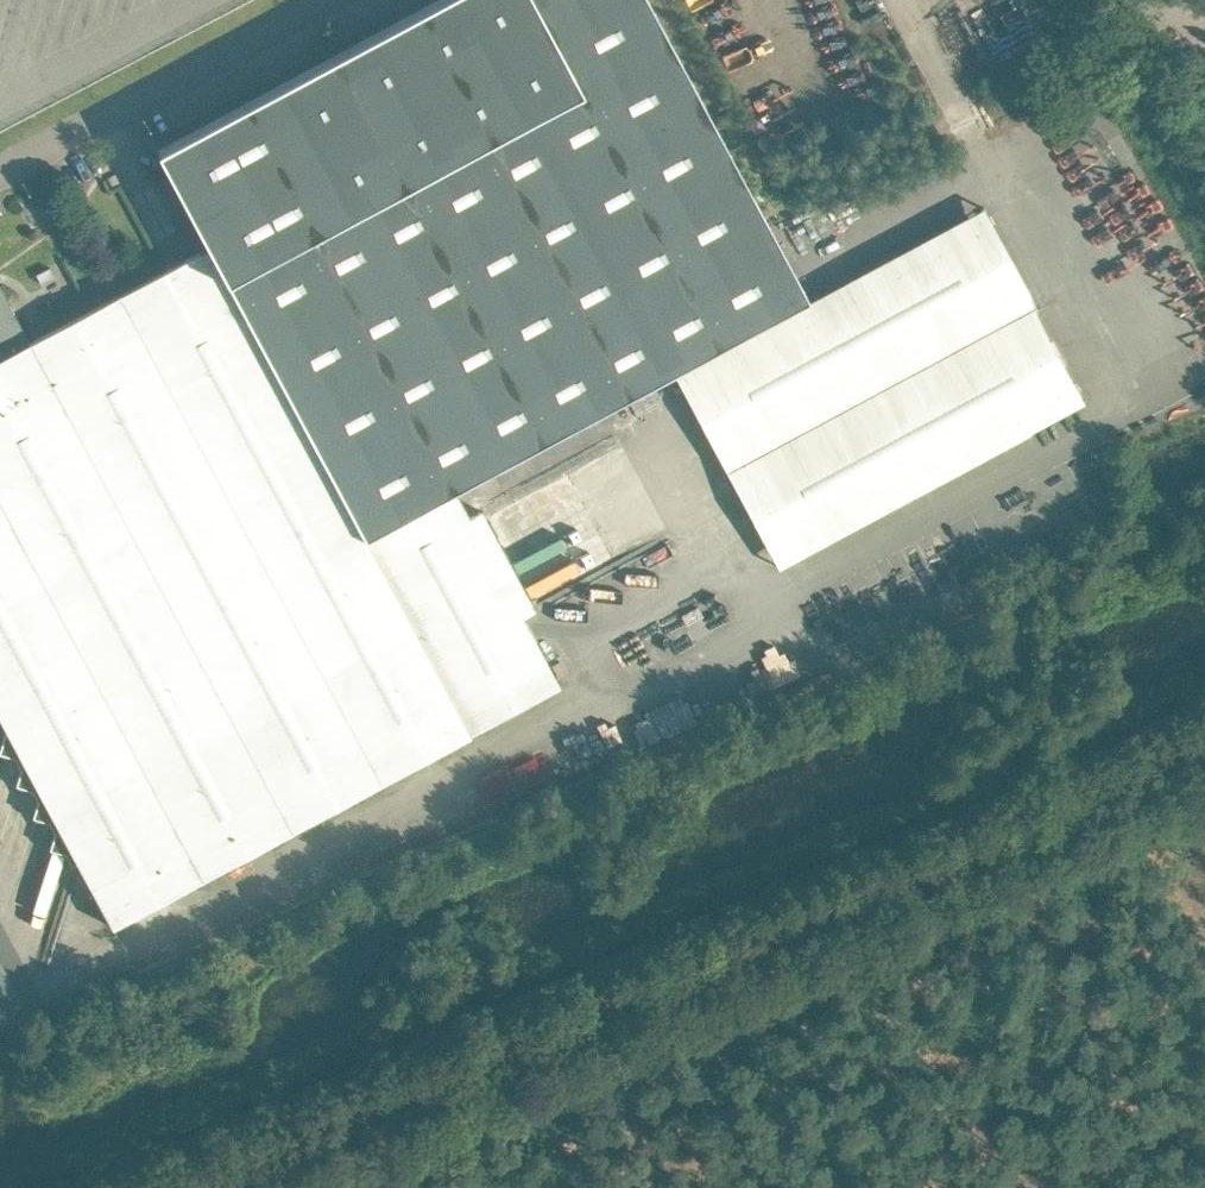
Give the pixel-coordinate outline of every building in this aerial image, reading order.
[(209,246),(365,537),(454,489),(679,369),(809,299),(648,0),(438,0),(158,150),(209,246)] [(809,299),(679,369),(778,552),(1076,392),(977,209),(809,299)] [(209,246),(29,343),(0,358),(0,715),(7,728),(0,749),(0,751),(15,756),(21,767),(16,783),(32,788),(38,799),(33,815),(49,820),(55,831),(50,847),(66,852),(72,863),(78,860),(113,926),(560,686),(522,616),(535,610),(482,510),(469,517),(454,489),(365,537),(209,246)] [(0,285),(0,358),(29,343),(27,338),(28,338),(0,285)]
